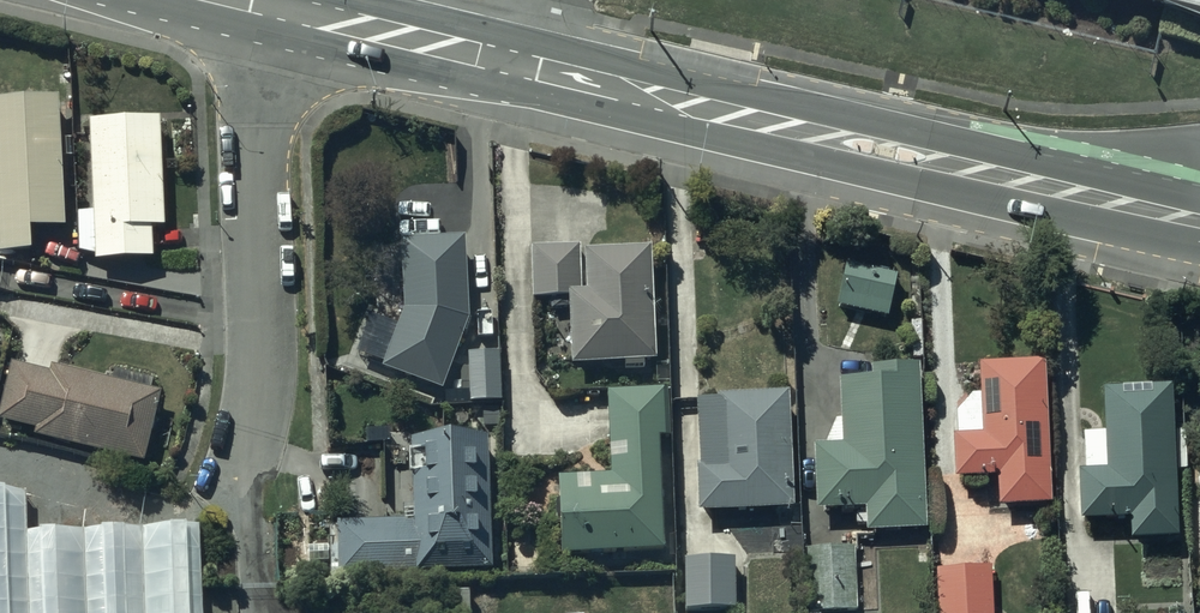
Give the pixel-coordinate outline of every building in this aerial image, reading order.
[(0,94),(0,248),(31,246),(29,222),(65,220),(59,91),(0,94)] [(167,222),(161,108),(87,112),(91,205),(77,206),(80,248),(95,251),(95,256),(156,252),(154,223),(167,222)] [(460,232),(395,234),(395,257),(404,256),(405,302),(399,318),(371,308),(356,347),(383,357),(382,361),(441,384),(469,312),(468,272),(491,272),(490,225),(460,226),(460,232)] [(651,244),(586,245),(587,286),(581,286),(580,241),(534,243),(535,292),(570,291),(572,362),(625,360),(625,368),(645,367),(645,357),(654,357),(651,244)] [(899,270),(846,258),(836,302),(889,313),(899,270)] [(500,346),(469,347),(471,398),(502,397),(500,346)] [(1052,498),(1047,355),(982,357),(982,389),(973,389),(956,406),(958,429),(953,430),(955,473),(998,471),(999,501),(1052,498)] [(52,367),(12,357),(0,405),(0,416),(36,425),(35,431),(144,458),(161,388),(152,385),(155,375),(115,365),(113,375),(54,361),(52,367)] [(927,524),(920,359),(873,359),(873,372),(841,372),(841,415),(836,415),(826,438),(814,439),(817,504),(865,502),(866,527),(927,524)] [(1080,466),(1080,514),(1131,514),(1131,532),(1177,532),(1176,467),(1187,467),(1186,427),(1174,427),(1174,379),(1103,380),(1104,428),(1084,428),(1085,466),(1080,466)] [(560,472),(564,549),(664,544),(659,433),(670,432),(667,383),(608,386),(613,469),(560,472)] [(795,502),(789,386),(718,389),(718,393),(697,394),(700,459),(697,459),(699,507),(795,502)] [(415,515),(337,516),(337,522),(331,522),(332,579),(419,578),(419,565),(493,564),(491,430),(413,431),(413,443),(410,443),(410,468),(414,468),(415,515)] [(199,521),(25,529),(23,483),(0,484),(0,612),(203,612),(199,521)] [(854,543),(808,543),(809,607),(855,606),(854,543)] [(736,562),(687,562),(688,612),(736,611),(736,562)] [(994,562),(938,564),(940,612),(995,612),(994,562)] [(432,588),(432,612),(471,612),(471,588),(432,588)]
